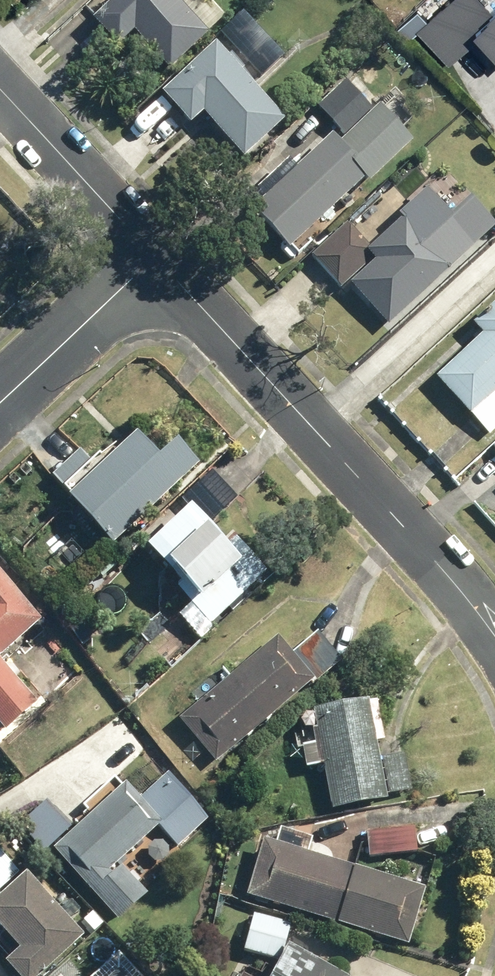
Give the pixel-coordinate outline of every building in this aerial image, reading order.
[(84,28),(110,56),(126,41),(161,78),(218,26),(194,0),(114,0),(84,28)] [(409,32),(443,67),(469,42),(494,68),(494,66),(494,1),(485,10),(476,0),(443,0),(409,32)] [(248,7),(221,32),(256,70),(283,45),(248,7)] [(288,117),(216,39),(163,88),(193,121),(206,109),(248,154),(288,117)] [(294,254),(407,150),(345,84),(313,113),(334,135),(253,210),(294,254)] [(494,225),(494,219),(446,168),(370,239),(349,218),(313,252),(344,284),(349,279),(390,323),(494,225)] [(472,323),(482,334),(435,376),(490,435),(494,430),(494,302),(472,323)] [(134,435),(56,508),(102,557),(180,483),(134,435)] [(182,513),(135,556),(204,629),(251,586),(182,513)] [(10,729),(44,700),(6,655),(50,618),(0,559),(0,718),(10,729)] [(182,717),(220,762),(338,664),(313,634),(286,656),(273,641),(182,717)] [(370,703),(289,721),(301,774),(317,770),(327,817),(384,804),(383,799),(410,793),(401,755),(383,759),(370,703)] [(132,779),(57,848),(124,919),(153,892),(124,860),(162,824),(183,846),(216,815),(173,769),(147,794),(132,779)] [(51,797),(27,818),(52,847),(76,826),(51,797)] [(418,823),(371,829),(374,856),(421,850),(418,823)] [(430,885),(269,836),(251,894),(413,943),(430,885)] [(33,869),(0,897),(0,921),(24,948),(11,960),(25,975),(43,975),(64,958),(76,972),(94,957),(81,943),(91,934),(33,869)] [(296,921),(258,911),(248,949),(286,958),(296,921)] [(295,943),(277,975),(355,975),(356,975),(295,943)]
